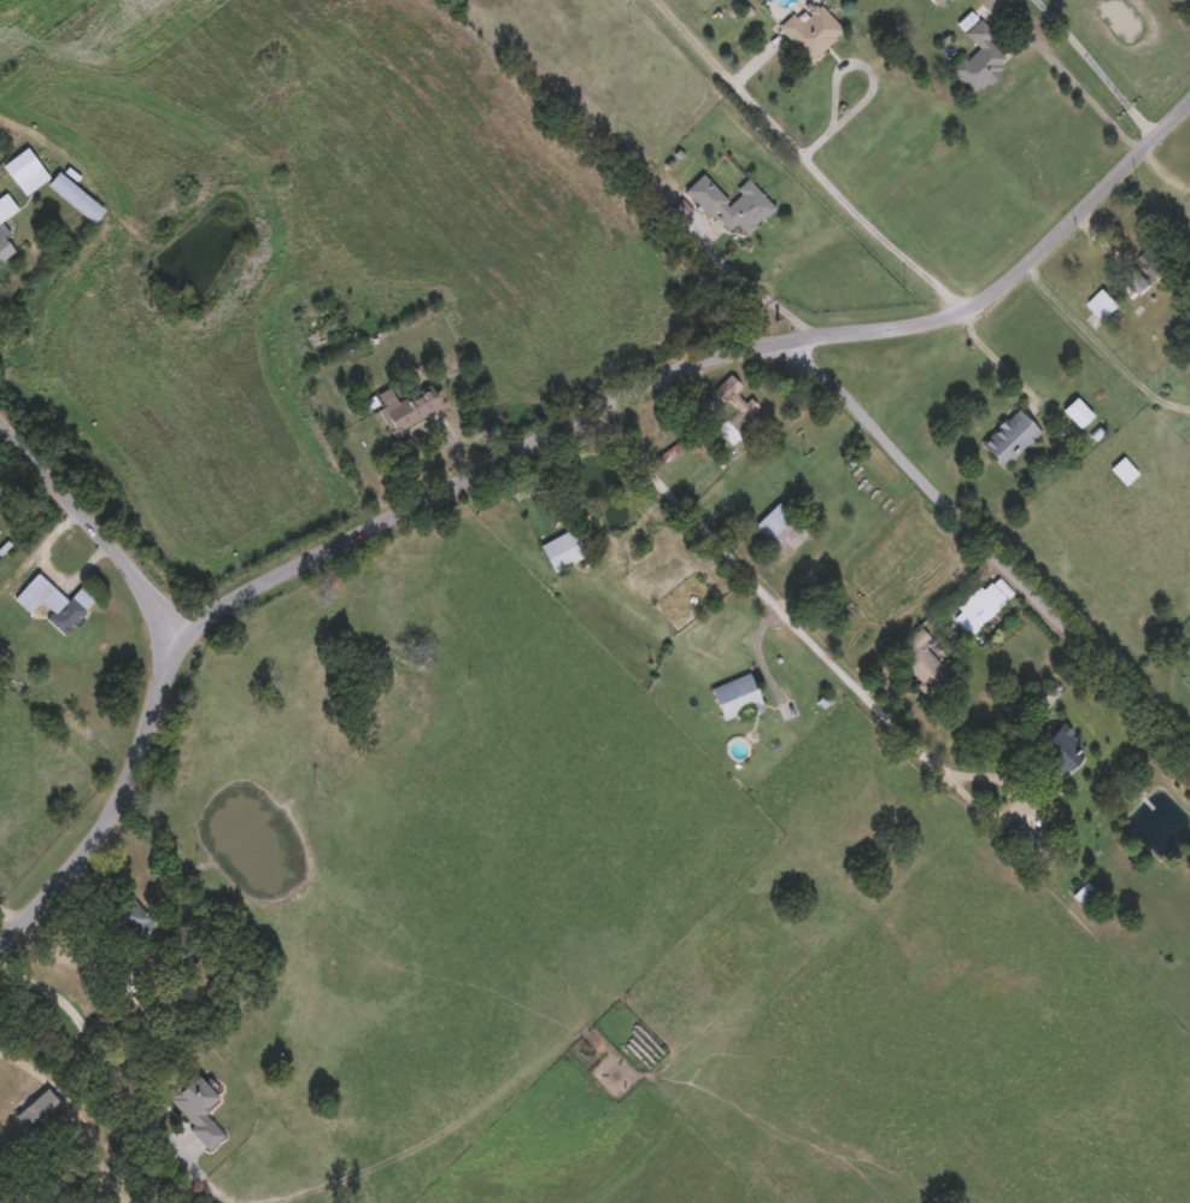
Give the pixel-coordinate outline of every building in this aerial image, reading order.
[(796,7),(804,0),(816,0),(844,30),(810,60),(778,27),(797,8),(796,7)] [(977,94),(951,71),(977,43),(966,34),(979,18),(993,31),(986,40),(1008,59),(977,94)] [(90,222),(42,178),(53,165),(102,209),(90,222)] [(749,177),(776,207),(748,234),(737,222),(727,231),(686,188),(703,172),(731,200),(740,192),(737,188),(749,177)] [(17,207),(0,219),(0,194),(6,190),(17,207)] [(16,248),(0,258),(0,224),(16,248)] [(1138,256),(1156,241),(1174,262),(1156,276),(1138,256)] [(1104,319),(1085,300),(1102,284),(1120,304),(1104,319)] [(716,428),(729,413),(709,394),(729,372),(744,386),(740,389),(764,412),(733,444),(716,428)] [(394,397),(432,386),(440,412),(388,428),(377,391),(392,386),(394,397)] [(1079,428),(1062,407),(1075,395),(1094,416),(1079,428)] [(981,444),(1015,406),(1040,430),(1007,468),(981,444)] [(1138,474),(1125,485),(1110,466),(1124,456),(1138,474)] [(808,532),(784,556),(754,524),(778,501),(808,532)] [(592,562),(584,565),(580,558),(553,571),(540,542),(576,527),(592,562)] [(94,598),(63,633),(45,617),(51,610),(40,600),(30,612),(12,597),(36,570),(66,598),(78,585),(94,598)] [(972,635),(951,615),(989,577),(1009,598),(972,635)] [(933,639),(925,647),(945,668),(927,686),(895,653),(921,627),(933,639)] [(762,708),(721,720),(710,685),(751,673),(762,708)] [(1049,779),(1057,791),(1040,803),(1026,781),(1047,768),(1031,745),(1063,722),(1079,745),(1074,747),(1081,757),(1049,779)] [(1085,906),(1072,893),(1085,881),(1098,894),(1085,906)] [(131,943),(107,919),(130,897),(153,921),(131,943)] [(210,1148),(165,1099),(193,1073),(215,1096),(200,1109),(223,1134),(210,1148)]
